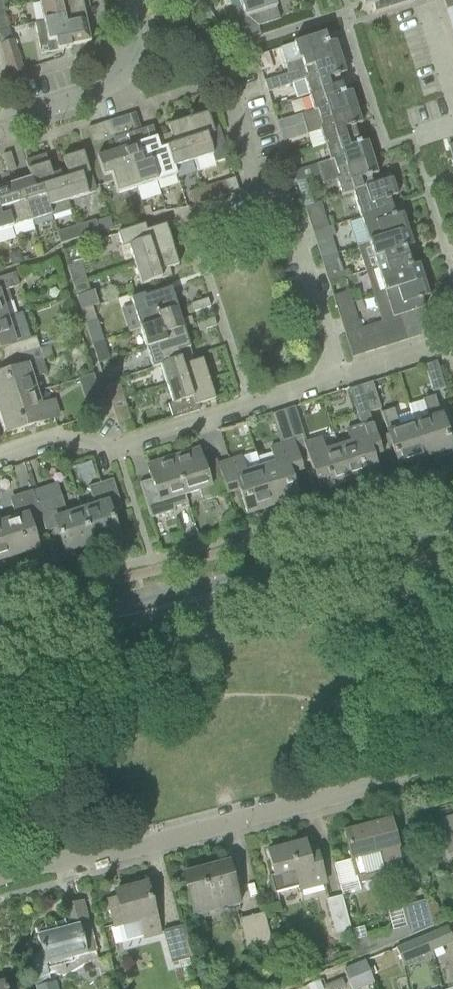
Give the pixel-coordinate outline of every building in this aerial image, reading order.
[(61,6),(59,0),(54,0),(39,3),(43,22),(43,23),(63,19),(65,26),(86,22),(83,9),(89,8),(88,1),(61,6)] [(240,8),(227,12),(234,34),(257,27),(279,20),(273,0),(238,0),(240,8)] [(364,7),(371,5),(374,14),(414,2),(414,0),(362,0),(364,7)] [(452,8),(452,0),(442,0),(446,11),(452,8)] [(202,15),(210,12),(207,3),(193,7),(202,15)] [(43,23),(43,22),(34,24),(40,55),(70,49),(70,46),(90,42),(86,22),(65,26),(63,19),(43,23)] [(237,42),(260,35),(257,27),(234,34),(237,42)] [(279,49),(287,75),(340,58),(335,42),(327,44),(324,35),(279,49)] [(22,70),(13,41),(0,45),(0,47),(9,75),(23,71),(22,70)] [(287,75),(264,82),(267,93),(291,86),(291,85),(304,81),(309,96),(340,86),(337,76),(345,74),(340,58),(287,75)] [(351,92),(343,95),(340,86),(309,96),(314,112),(298,117),(301,126),(356,109),(351,92)] [(356,109),(303,125),(307,136),(320,132),(324,146),(356,136),(353,127),(361,124),(356,109)] [(218,127),(212,129),(207,113),(188,119),(194,140),(186,143),(192,162),(211,156),(214,164),(228,159),(218,127)] [(152,127),(140,131),(135,114),(127,116),(132,133),(142,166),(150,164),(156,182),(176,176),(173,168),(164,140),(157,142),(152,127)] [(186,143),(194,140),(188,119),(167,126),(171,138),(164,140),(173,168),(192,162),(186,143)] [(132,133),(121,137),(115,120),(107,122),(117,151),(116,151),(123,172),(130,170),(136,188),(156,182),(150,164),(142,166),(132,133)] [(93,146),(101,143),(96,126),(87,128),(93,146)] [(367,142),(359,145),(356,136),(324,146),(329,161),(293,172),(296,182),(317,176),(318,177),(372,159),(367,142)] [(130,170),(123,172),(116,151),(96,157),(105,184),(113,182),(117,195),(136,188),(130,170)] [(7,173),(15,171),(10,153),(2,156),(7,173)] [(66,171),(58,173),(67,202),(87,195),(95,193),(89,173),(82,153),(62,159),(66,171)] [(58,173),(51,175),(45,155),(25,162),(30,179),(35,193),(42,190),(50,216),(59,213),(56,205),(67,202),(58,173)] [(369,177),(377,175),(372,159),(318,177),(320,185),(334,181),(339,197),(392,180),(391,179),(372,186),(369,177)] [(11,185),(8,177),(0,179),(3,187),(0,188),(0,212),(6,210),(12,228),(32,222),(26,204),(18,206),(11,185)] [(42,190),(35,193),(30,179),(11,185),(18,206),(26,204),(32,222),(50,216),(42,190)] [(205,202),(238,192),(234,179),(201,189),(205,202)] [(389,198),(397,196),(392,180),(339,197),(351,193),(359,219),(392,208),(389,198)] [(192,207),(205,202),(201,189),(188,193),(192,207)] [(308,221),(323,216),(319,203),(304,208),(308,221)] [(402,214),(394,217),(392,208),(359,219),(367,243),(355,247),(356,247),(408,230),(402,214)] [(12,228),(6,210),(0,212),(0,232),(12,228)] [(80,237),(111,228),(108,219),(94,223),(94,221),(77,226),(80,237)] [(165,226),(146,232),(144,226),(117,234),(121,249),(128,247),(134,267),(154,260),(152,253),(171,246),(165,226)] [(59,243),(78,237),(75,227),(56,233),(59,243)] [(315,243),(334,237),(331,228),(312,234),(315,243)] [(408,230),(357,247),(365,272),(371,271),(408,258),(405,249),(413,246),(408,230)] [(168,268),(177,265),(171,246),(152,253),(154,260),(134,267),(140,285),(171,276),(168,268)] [(333,246),(317,250),(320,259),(335,254),(333,246)] [(9,266),(21,263),(18,252),(6,255),(9,266)] [(324,272),(339,267),(335,254),(320,259),(324,272)] [(371,271),(365,272),(373,297),(383,294),(424,281),(418,264),(410,267),(408,258),(371,271)] [(73,287),(84,283),(78,263),(67,267),(73,287)] [(17,289),(13,274),(0,278),(0,322),(6,320),(2,304),(11,302),(7,292),(17,289)] [(383,294),(373,297),(381,323),(390,320),(401,317),(412,313),(424,309),(421,299),(429,297),(424,281),(383,294)] [(94,292),(87,294),(84,283),(73,287),(80,311),(98,306),(94,292)] [(157,316),(177,309),(170,289),(144,297),(143,295),(129,300),(139,330),(159,323),(157,316)] [(336,310),(351,305),(347,292),(332,297),(336,310)] [(193,313),(210,307),(207,299),(190,305),(193,313)] [(340,322),(355,317),(351,305),(336,310),(340,322)] [(188,318),(180,320),(177,309),(157,316),(159,323),(139,330),(146,349),(166,343),(164,336),(183,329),(183,328),(191,326),(188,318)] [(431,333),(427,319),(424,309),(412,313),(420,336),(431,333)] [(408,340),(420,336),(412,313),(401,317),(408,340)] [(397,344),(408,340),(401,317),(390,320),(397,344)] [(199,332),(216,327),(213,319),(196,324),(199,332)] [(10,332),(6,320),(0,322),(0,350),(5,348),(9,360),(11,359),(11,360),(48,349),(47,347),(38,350),(34,338),(24,341),(20,329),(10,332)] [(385,347),(397,344),(390,320),(381,323),(378,324),(385,347)] [(92,345),(102,342),(96,321),(86,324),(92,345)] [(374,351),(385,347),(378,324),(368,327),(367,328),(374,351)] [(363,355),(374,351),(367,328),(359,330),(356,331),(363,355)] [(185,349),(189,348),(183,329),(164,336),(166,343),(146,349),(152,369),(160,366),(188,357),(185,349)] [(352,358),(363,355),(356,331),(344,335),(352,358)] [(51,358),(48,349),(11,360),(14,370),(0,375),(0,406),(35,395),(31,380),(47,375),(43,361),(51,358)] [(202,360),(190,364),(188,357),(160,366),(166,385),(186,379),(189,387),(208,381),(202,360)] [(432,393),(445,389),(436,362),(424,366),(432,393)] [(86,408),(100,404),(91,376),(77,381),(86,408)] [(208,381),(189,387),(186,379),(166,385),(172,404),(168,405),(172,420),(199,411),(197,406),(214,400),(208,381)] [(369,413),(380,409),(372,383),(360,386),(369,413)] [(110,404),(124,399),(120,385),(106,390),(110,404)] [(381,454),(369,413),(360,386),(349,390),(360,426),(347,430),(351,444),(336,448),(348,483),(377,473),(372,457),(381,454)] [(38,404),(35,395),(0,406),(0,413),(6,434),(58,417),(52,400),(38,404)] [(422,401),(406,406),(409,413),(413,424),(424,459),(427,458),(431,461),(441,458),(443,458),(443,457),(451,454),(450,451),(451,450),(434,396),(422,400),(422,401)] [(117,425),(131,421),(124,399),(110,404),(117,425)] [(294,407),(284,410),(293,441),(295,447),(300,463),(308,460),(311,468),(312,468),(320,492),(348,483),(336,448),(323,453),(319,439),(306,443),(294,407)] [(393,409),(381,413),(398,467),(424,459),(413,424),(409,413),(396,417),(393,409)] [(302,470),(293,441),(279,446),(269,449),(274,464),(259,469),(271,507),(298,498),(290,474),(302,470)] [(218,469),(206,472),(199,449),(172,457),(187,504),(185,495),(198,491),(202,502),(226,495),(218,469)] [(173,509),(187,504),(172,457),(146,466),(153,489),(142,493),(150,519),(174,511),(173,509)] [(259,469),(246,473),(241,458),(217,465),(218,469),(226,495),(226,494),(238,490),(246,515),(271,507),(259,469)] [(109,510),(121,506),(112,480),(88,487),(94,506),(80,511),(91,545),(118,537),(109,510)] [(40,518),(33,495),(32,491),(9,499),(15,519),(1,523),(11,557),(37,549),(29,521),(40,518)] [(61,496),(47,500),(44,491),(33,495),(40,518),(45,531),(56,527),(64,554),(91,545),(80,511),(67,515),(61,496)] [(0,524),(0,560),(11,557),(1,523),(0,524)] [(440,820),(449,855),(452,854),(452,816),(440,820)] [(404,873),(395,840),(390,821),(344,833),(358,884),(404,873)] [(317,855),(308,857),(305,843),(267,853),(273,876),(270,877),(274,894),(298,887),(300,894),(325,887),(317,855)] [(334,862),(342,894),(358,890),(349,858),(334,862)] [(239,907),(228,864),(227,863),(183,875),(194,919),(239,907)] [(160,937),(151,904),(146,884),(115,893),(116,898),(107,901),(114,931),(139,924),(143,941),(160,937)] [(334,935),(349,932),(340,897),(325,901),(334,935)] [(31,956),(36,975),(36,977),(33,978),(36,988),(57,988),(56,982),(51,983),(49,976),(65,972),(63,966),(71,964),(69,959),(96,952),(87,920),(82,901),(66,905),(71,928),(37,937),(41,954),(31,956)] [(433,926),(428,906),(426,901),(401,907),(406,927),(352,941),(357,960),(433,926)] [(263,958),(273,955),(261,914),(237,921),(246,950),(260,946),(263,958)] [(170,965),(191,960),(183,927),(163,932),(170,965)] [(433,952),(452,944),(446,929),(427,937),(433,950),(433,952)] [(433,952),(433,950),(427,937),(394,950),(400,965),(433,952)] [(100,976),(113,973),(109,958),(96,961),(100,976)] [(373,984),(364,962),(341,972),(348,988),(363,988),(373,984)] [(345,987),(342,980),(323,987),(324,988),(341,988),(345,987)]
